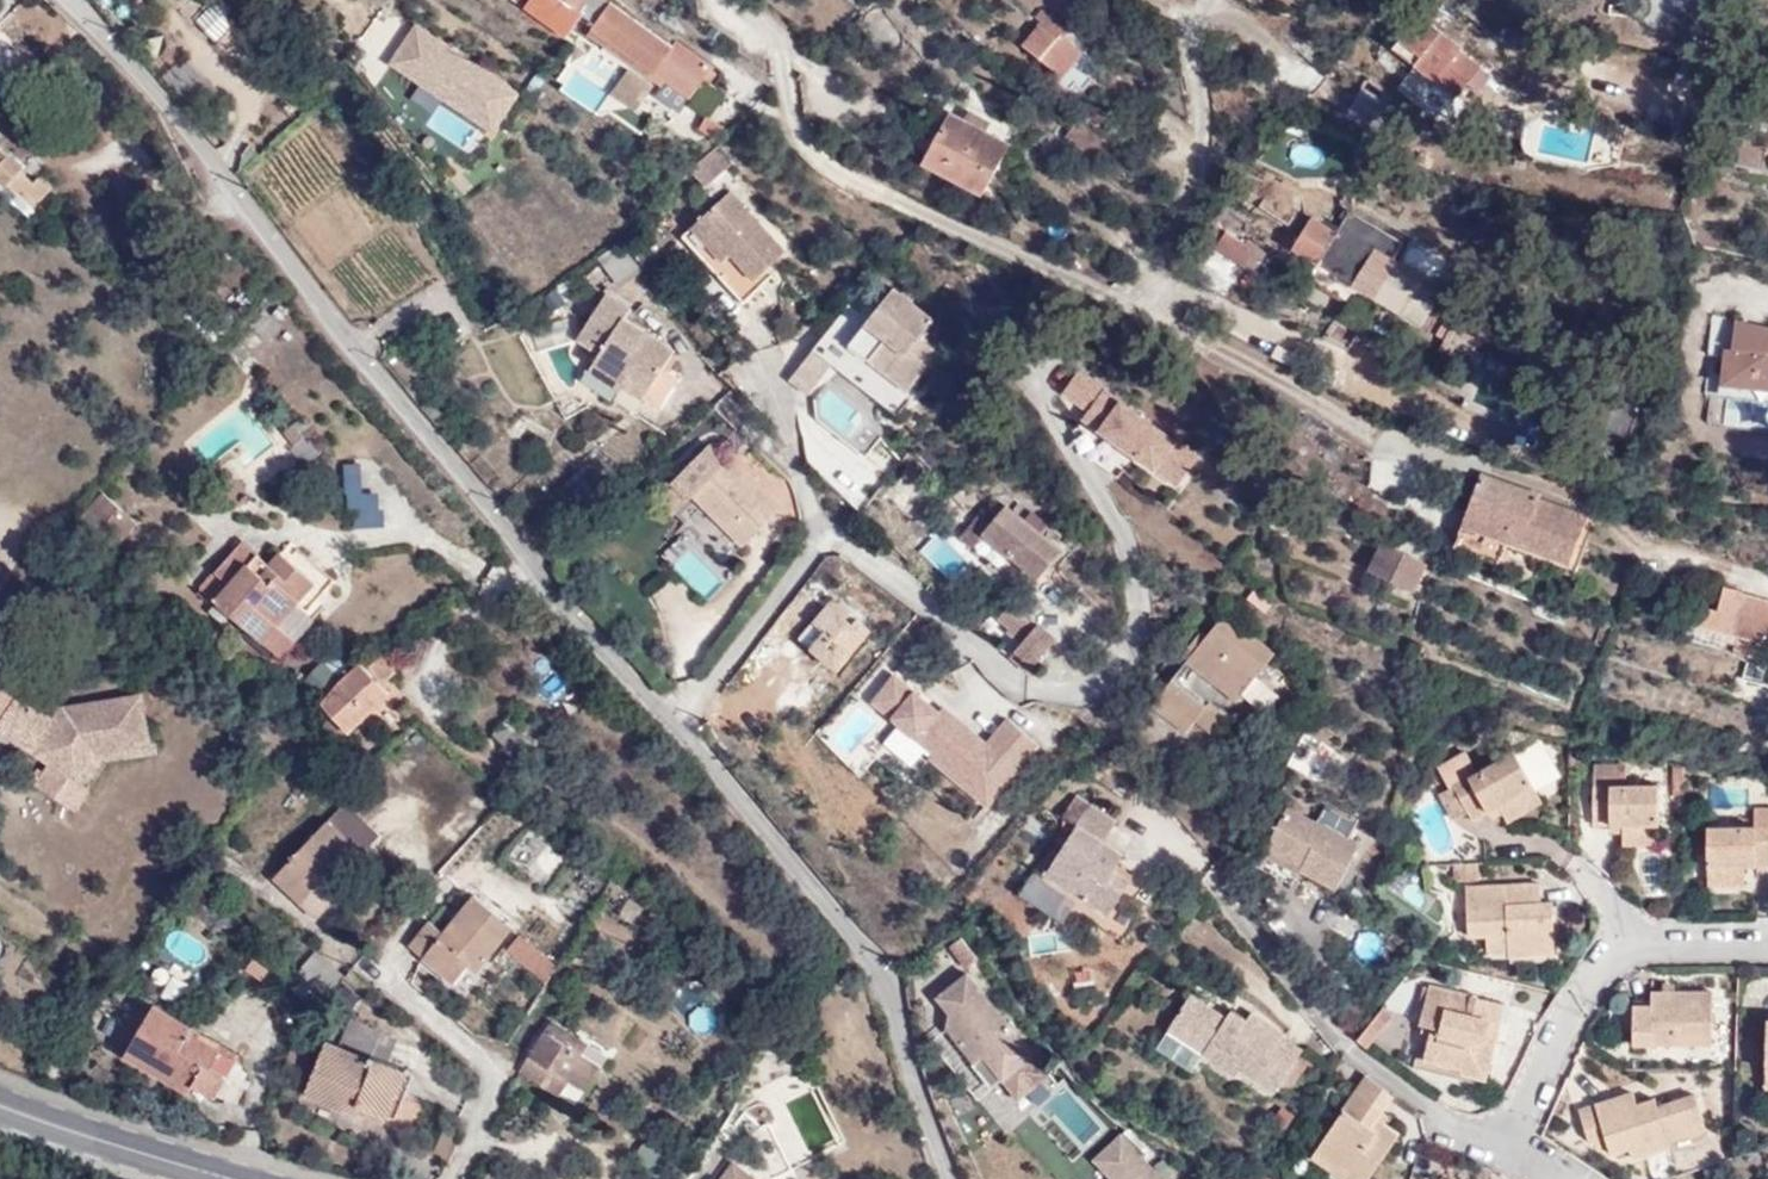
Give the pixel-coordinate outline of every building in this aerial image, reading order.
[(548,0),(534,0),(531,4),(540,11),(548,0)] [(540,11),(572,34),(584,18),(597,27),(594,32),(604,37),(622,13),(604,0),(548,0),(540,11)] [(572,34),(540,11),(531,4),(527,11),(567,39),(572,34)] [(1042,23),(1024,44),(1062,73),(1057,78),(1081,99),(1097,81),(1075,62),(1084,53),(1063,36),(1068,30),(1042,8),(1035,16),(1042,23)] [(671,48),(622,13),(604,37),(691,99),(713,67),(677,42),(671,48)] [(1437,82),(1459,53),(1463,48),(1418,16),(1395,48),(1437,82)] [(385,65),(494,132),(520,90),(411,23),(385,65)] [(597,46),(604,37),(594,32),(588,39),(597,46)] [(691,99),(604,37),(597,46),(685,107),(691,99)] [(1478,68),(1459,53),(1437,82),(1458,97),(1478,68)] [(1357,86),(1344,117),(1376,130),(1388,98),(1357,86)] [(438,103),(424,119),(463,153),(477,136),(438,103)] [(984,133),(968,124),(951,115),(926,162),(984,193),(1009,146),(984,133)] [(972,115),(968,124),(984,133),(988,124),(972,115)] [(711,136),(716,127),(705,122),(699,130),(711,136)] [(1067,138),(1083,151),(1096,135),(1078,122),(1067,138)] [(716,144),(707,153),(694,166),(709,180),(730,160),(716,144)] [(3,179),(21,195),(36,210),(53,190),(41,180),(36,185),(24,174),(27,171),(1,148),(0,149),(0,183),(3,179)] [(12,205),(21,195),(3,179),(0,183),(0,195),(12,205)] [(735,191),(703,219),(757,280),(771,267),(788,252),(735,191)] [(757,280),(703,219),(686,233),(748,302),(778,275),(771,267),(757,280)] [(1384,285),(1396,264),(1340,229),(1337,234),(1312,219),(1294,249),(1319,263),(1331,270),(1322,286),(1346,301),(1355,286),(1361,289),(1381,302),(1390,289),(1384,285)] [(1257,274),(1269,252),(1249,241),(1246,244),(1226,233),(1224,237),(1213,230),(1207,240),(1219,252),(1208,269),(1238,287),(1249,269),(1257,274)] [(619,244),(602,263),(621,284),(640,269),(619,244)] [(1331,270),(1319,263),(1310,279),(1322,286),(1331,270)] [(1442,292),(1396,264),(1384,285),(1390,289),(1381,302),(1431,332),(1433,328),(1439,315),(1433,311),(1437,303),(1444,307),(1446,302),(1439,297),(1442,292)] [(1350,304),(1361,289),(1355,286),(1346,301),(1350,304)] [(894,289),(857,335),(882,355),(874,364),(909,390),(937,354),(920,339),(934,321),(894,289)] [(601,353),(596,362),(625,380),(629,376),(651,389),(676,349),(625,317),(631,308),(608,293),(579,336),(601,353)] [(249,324),(269,340),(282,324),(262,308),(249,324)] [(1340,348),(1354,329),(1334,316),(1321,335),(1340,348)] [(1731,349),(1727,379),(1767,384),(1767,328),(1734,321),(1731,349)] [(1439,331),(1433,328),(1431,332),(1427,341),(1440,349),(1452,326),(1444,322),(1439,331)] [(1478,340),(1452,326),(1440,349),(1477,368),(1483,355),(1473,351),(1478,340)] [(1348,339),(1354,343),(1361,333),(1354,330),(1348,339)] [(882,355),(857,335),(850,344),(874,364),(882,355)] [(1731,349),(1722,348),(1717,398),(1718,398),(1764,402),(1767,403),(1767,384),(1727,379),(1731,349)] [(809,393),(833,364),(813,349),(790,378),(809,393)] [(625,380),(596,362),(591,370),(622,390),(626,385),(645,397),(651,389),(629,376),(625,380)] [(1059,394),(1174,486),(1198,456),(1083,364),(1059,394)] [(1367,398),(1375,383),(1359,374),(1352,390),(1367,398)] [(304,434),(292,419),(281,428),(293,444),(304,434)] [(674,483),(690,497),(690,498),(694,495),(744,543),(782,505),(731,455),(726,459),(709,443),(672,481),(674,483)] [(379,460),(344,460),(346,527),(380,526),(379,460)] [(1538,501),(1540,496),(1482,475),(1455,547),(1501,563),(1508,545),(1519,550),(1518,553),(1578,573),(1595,522),(1538,501)] [(675,511),(690,497),(674,483),(660,498),(675,511)] [(80,518),(82,520),(100,500),(103,495),(101,492),(80,518)] [(82,520),(116,548),(137,522),(103,495),(100,500),(82,520)] [(984,534),(1012,558),(1028,528),(1039,515),(1022,501),(1013,514),(1004,509),(990,526),(984,534)] [(1028,528),(1012,558),(1039,579),(1059,553),(1042,540),(1053,527),(1039,515),(1028,528)] [(973,548),(984,534),(990,526),(980,518),(962,538),(973,548)] [(1414,590),(1429,562),(1385,541),(1370,569),(1414,590)] [(279,552),(269,566),(262,574),(249,564),(256,555),(240,542),(202,590),(278,653),(284,653),(295,637),(279,622),(312,582),(279,552)] [(262,574),(269,566),(256,555),(249,564),(262,574)] [(1724,588),(1718,610),(1703,608),(1697,628),(1763,643),(1766,629),(1767,630),(1767,600),(1740,594),(1738,591),(1724,588)] [(1026,617),(1012,604),(1002,617),(1016,630),(1026,617)] [(1203,642),(1186,664),(1185,665),(1235,706),(1272,658),(1222,619),(1203,642)] [(1604,647),(1611,627),(1601,624),(1596,644),(1604,647)] [(1027,676),(1054,642),(1036,628),(1009,660),(1027,676)] [(1180,659),(1186,664),(1203,642),(1197,638),(1180,659)] [(326,705),(347,685),(378,655),(383,661),(385,659),(376,650),(320,701),(321,703),(326,705)] [(347,732),(390,693),(381,684),(396,671),(385,659),(383,661),(378,655),(347,685),(326,705),(324,706),(333,714),(323,723),(333,735),(343,727),(347,732)] [(866,701),(957,777),(986,744),(895,667),(866,701)] [(1195,726),(1207,711),(1171,684),(1152,709),(1186,737),(1195,726)] [(19,695),(0,723),(0,728),(50,762),(67,773),(78,781),(98,752),(99,756),(152,748),(143,694),(63,707),(70,712),(62,723),(56,719),(19,695)] [(56,719),(62,723),(70,712),(63,707),(56,719)] [(1208,709),(1207,711),(1195,726),(1218,744),(1231,728),(1208,709)] [(495,738),(510,751),(526,734),(510,721),(495,738)] [(1036,724),(972,727),(975,801),(1002,800),(1001,766),(1037,764),(1036,724)] [(1514,754),(1453,790),(1467,814),(1473,823),(1487,815),(1485,810),(1496,804),(1498,808),(1502,814),(1537,794),(1514,754)] [(36,785),(74,810),(89,788),(78,781),(67,773),(50,762),(36,785)] [(1622,826),(1622,836),(1659,836),(1658,788),(1624,788),(1623,769),(1591,769),(1593,826),(1622,826)] [(1467,814),(1453,790),(1438,797),(1453,822),(1467,814)] [(1542,803),(1537,794),(1502,814),(1507,823),(1542,803)] [(1077,828),(1047,877),(1082,900),(1109,917),(1125,895),(1107,884),(1114,873),(1124,859),(1104,846),(1117,825),(1078,798),(1064,818),(1077,828)] [(327,821),(363,853),(379,835),(344,803),(327,821)] [(1485,810),(1487,815),(1498,808),(1496,804),(1485,810)] [(1708,875),(1743,875),(1742,868),(1742,864),(1756,863),(1755,868),(1767,867),(1767,810),(1751,810),(1752,829),(1707,829),(1708,875)] [(1336,891),(1359,850),(1287,811),(1257,867),(1291,887),(1300,872),(1336,891)] [(275,879),(317,917),(339,891),(333,886),(363,853),(327,821),(275,879)] [(1659,836),(1622,836),(1622,847),(1659,846),(1659,836)] [(216,849),(204,867),(207,868),(217,853),(218,853),(219,851),(216,849)] [(1131,885),(1114,873),(1107,884),(1125,895),(1131,885)] [(1743,875),(1708,875),(1709,885),(1743,885),(1743,875)] [(1082,900),(1047,877),(1042,885),(1076,907),(1082,900)] [(1469,936),(1486,936),(1506,936),(1507,953),(1508,957),(1554,956),(1552,916),(1541,917),(1541,902),(1540,886),(1466,889),(1469,936)] [(473,894),(443,932),(430,921),(408,948),(455,986),(481,956),(485,959),(512,925),(473,894)] [(1552,903),(1541,902),(1541,917),(1552,916),(1552,903)] [(519,935),(506,951),(546,983),(557,966),(519,935)] [(1506,936),(1486,936),(1488,953),(1507,953),(1506,936)] [(985,957),(976,943),(966,951),(976,965),(985,957)] [(315,952),(292,980),(321,1004),(344,976),(315,952)] [(998,1067),(1009,1081),(1039,1058),(977,973),(946,996),(957,1012),(954,1026),(983,1063),(989,1057),(998,1067)] [(1432,1026),(1425,1052),(1462,1061),(1461,1069),(1460,1072),(1487,1079),(1497,1041),(1487,1040),(1492,1021),(1501,1023),(1506,1004),(1431,985),(1421,1023),(1432,1026)] [(1633,1045),(1674,1045),(1674,1035),(1711,1035),(1711,993),(1650,992),(1650,1005),(1633,1006),(1633,1045)] [(1208,1047),(1204,1053),(1202,1056),(1234,1078),(1240,1072),(1274,1094),(1301,1052),(1284,1041),(1286,1038),(1253,1015),(1247,1023),(1242,1031),(1226,1020),(1192,998),(1174,1024),(1208,1047)] [(238,1061),(198,1037),(201,1033),(153,1005),(129,1047),(193,1084),(216,1098),(238,1061)] [(1242,1031),(1247,1023),(1232,1012),(1226,1020),(1242,1031)] [(338,1048),(374,1062),(376,1059),(387,1063),(398,1037),(349,1018),(338,1048)] [(552,1019),(518,1070),(560,1096),(570,1081),(585,1090),(600,1066),(582,1055),(590,1043),(552,1019)] [(1497,1041),(1501,1023),(1492,1021),(1487,1040),(1497,1041)] [(1169,1030),(1204,1053),(1208,1047),(1174,1024),(1169,1030)] [(944,1028),(931,1037),(954,1070),(966,1061),(944,1028)] [(1674,1035),(1674,1045),(1711,1044),(1711,1035),(1674,1035)] [(308,1087),(360,1107),(387,1118),(405,1070),(387,1063),(376,1059),(374,1062),(338,1048),(325,1043),(308,1087)] [(193,1084),(129,1047),(124,1057),(187,1093),(193,1084)] [(1462,1061),(1425,1052),(1423,1059),(1461,1069),(1462,1061)] [(990,1074),(998,1067),(989,1057),(983,1063),(990,1074)] [(1039,1058),(1009,1081),(1022,1099),(1052,1075),(1039,1058)] [(387,1118),(396,1121),(414,1074),(405,1070),(387,1118)] [(1314,1148),(1346,1172),(1342,1178),(1364,1178),(1395,1136),(1380,1125),(1374,1120),(1378,1113),(1390,1096),(1362,1077),(1314,1148)] [(305,1094),(357,1114),(360,1107),(308,1087),(305,1094)] [(1670,1145),(1669,1142),(1667,1133),(1704,1122),(1694,1095),(1657,1108),(1656,1105),(1640,1109),(1638,1104),(1634,1092),(1579,1108),(1588,1139),(1601,1145),(1607,1144),(1611,1155),(1630,1150),(1632,1157),(1670,1145)] [(1654,1099),(1638,1104),(1640,1109),(1656,1105),(1654,1099)] [(1385,1118),(1378,1113),(1374,1120),(1380,1125),(1385,1118)] [(1667,1133),(1669,1142),(1706,1130),(1704,1122),(1667,1133)] [(1112,1178),(1166,1178),(1122,1132),(1093,1159),(1112,1178)] [(1314,1148),(1309,1156),(1340,1178),(1342,1178),(1346,1172),(1314,1148)] [(721,1178),(756,1178),(734,1162),(721,1178)]
